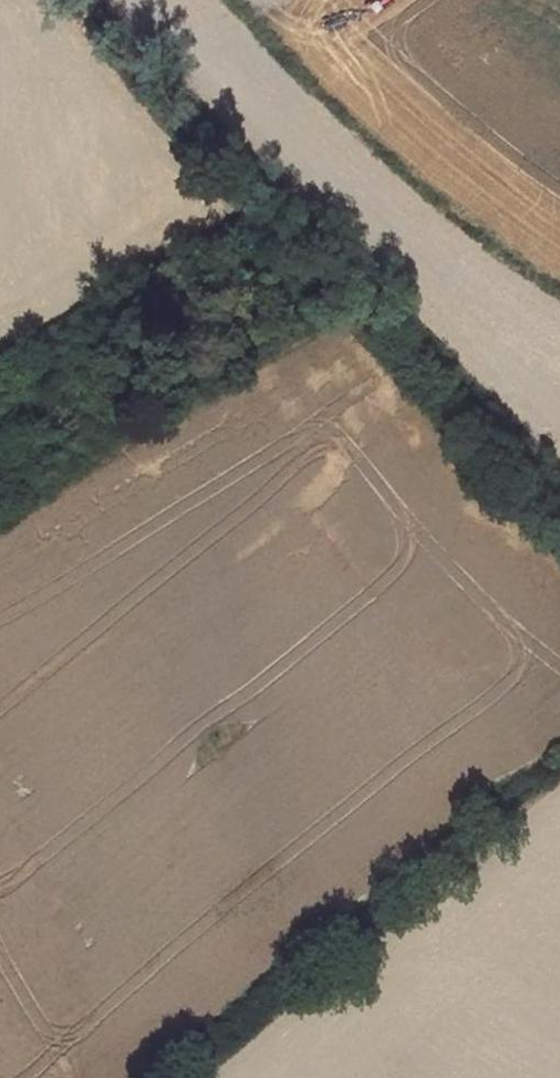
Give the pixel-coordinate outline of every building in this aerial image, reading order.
[(267,215),(278,231),(285,225),(272,212),(267,215)]
